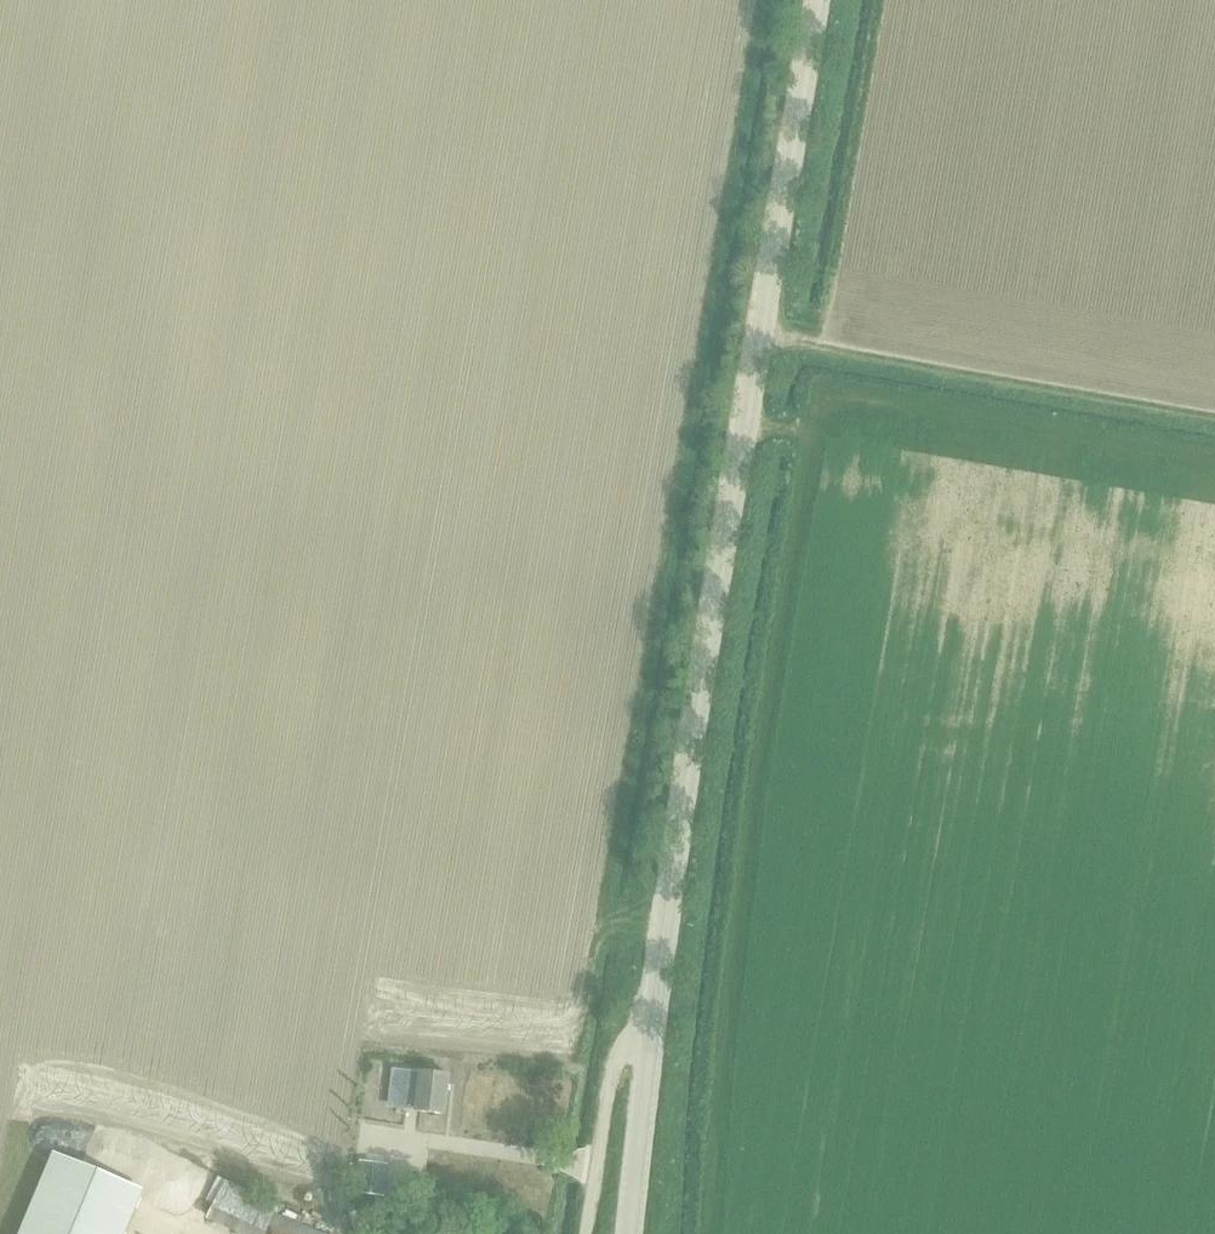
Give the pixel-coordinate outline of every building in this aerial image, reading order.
[(445,1115),(449,1076),(421,1073),(421,1074),(403,1072),(403,1074),(398,1073),(397,1084),(401,1084),(401,1086),(420,1088),(417,1111),(445,1115)] [(139,1194),(147,1175),(110,1159),(103,1179),(51,1158),(20,1233),(125,1233),(141,1194),(139,1194)] [(382,1195),(386,1166),(362,1163),(358,1191),(382,1195)] [(240,1233),(325,1233),(275,1213),(279,1204),(223,1179),(206,1220),(240,1233)]
